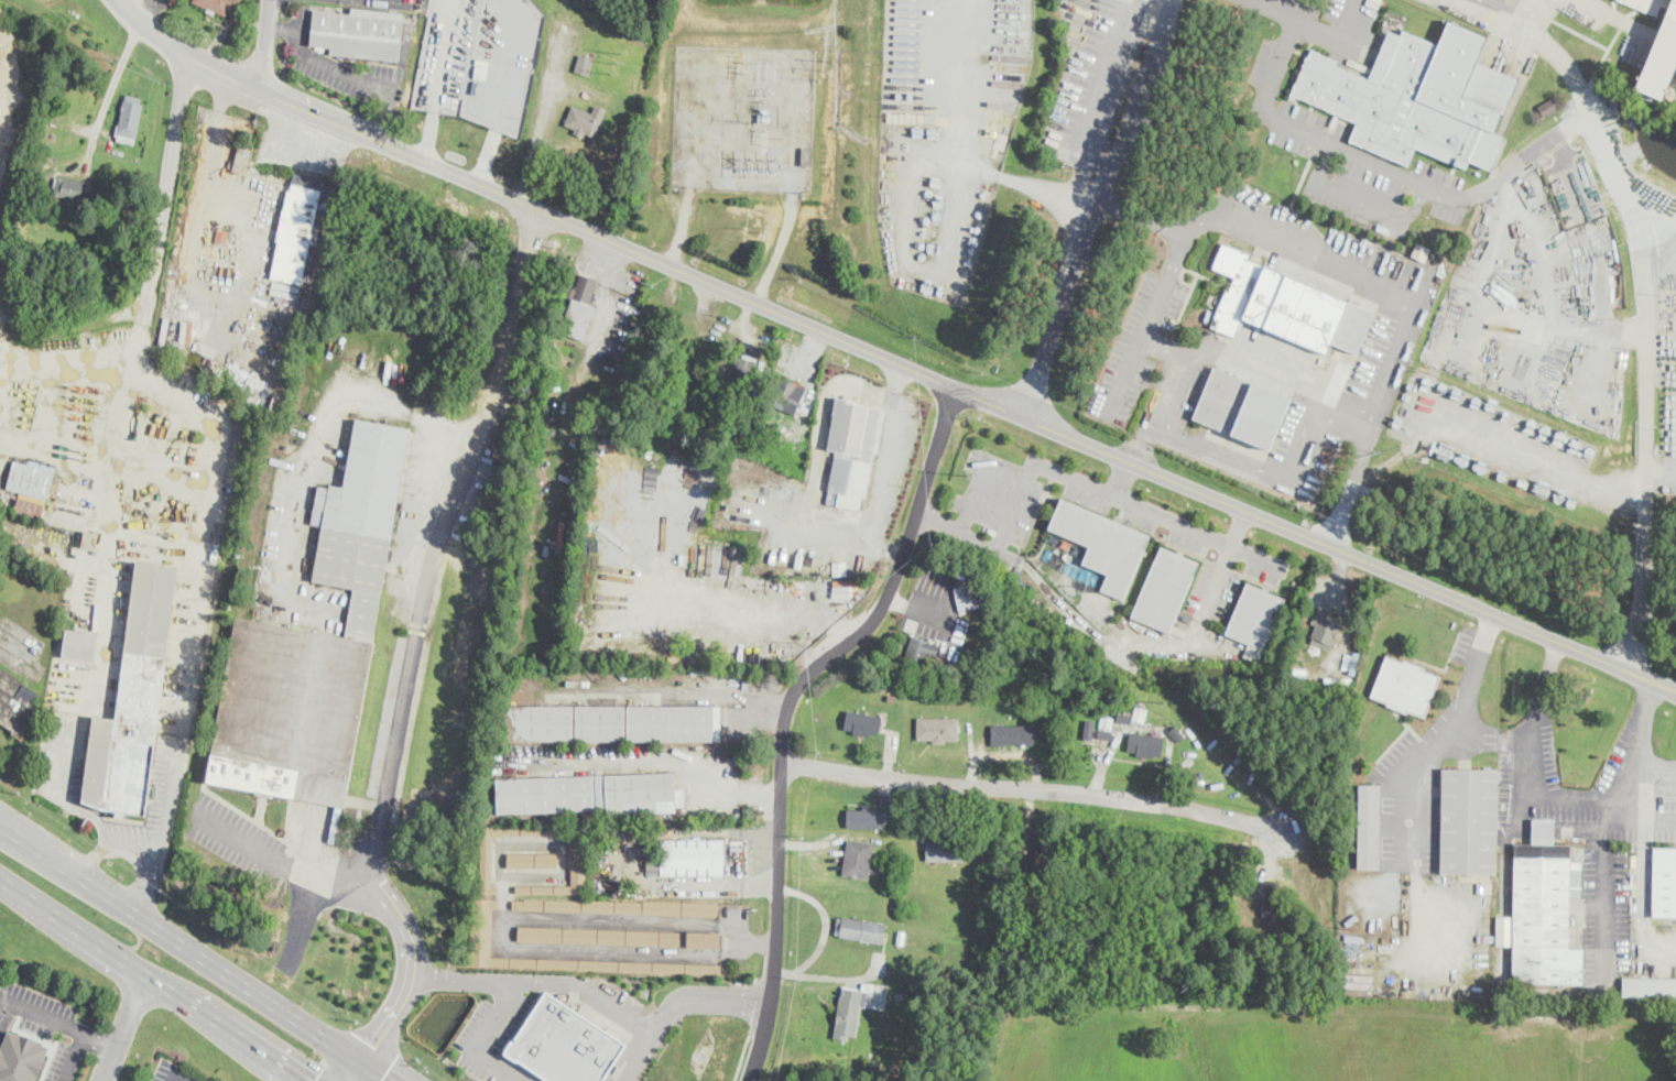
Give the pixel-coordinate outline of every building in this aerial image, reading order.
[(193,3),(194,0),(243,0),(237,15),(228,12),(227,17),(216,12),(215,15),(207,12),(208,10),(193,3)] [(1658,17),(1619,0),(1675,0),(1675,22),(1668,19),(1667,18),(1665,17),(1668,9),(1663,7),(1658,17)] [(403,19),(400,62),(331,55),(331,47),(311,45),(314,11),(403,19)] [(1668,19),(1675,22),(1675,60),(1668,79),(1646,69),(1667,18),(1668,19)] [(1488,37),(1478,63),(1520,80),(1504,114),(1502,113),(1494,132),(1506,137),(1492,171),(1469,162),(1466,170),(1417,149),(1408,166),(1349,142),(1357,123),(1296,97),(1295,101),(1288,98),(1307,56),(1309,57),(1313,48),(1339,61),(1338,65),(1369,78),(1389,31),(1401,35),(1404,30),(1439,45),(1449,21),(1488,37)] [(595,59),(589,80),(574,77),(580,55),(595,59)] [(611,99),(596,138),(586,134),(585,138),(574,133),(576,129),(565,125),(573,106),(592,113),(595,108),(588,105),(594,91),(611,98),(611,99)] [(144,106),(138,139),(118,134),(127,94),(143,98),(141,105),(144,106)] [(1563,108),(1545,118),(1538,106),(1556,96),(1563,108)] [(250,163),(248,175),(232,172),(240,144),(254,148),(250,163)] [(810,148),(810,166),(802,166),(802,159),(803,148),(810,148)] [(325,179),(313,234),(279,234),(284,210),(286,211),(295,173),(325,179)] [(89,186),(88,194),(83,193),(81,200),(54,196),(56,188),(54,188),(56,176),(86,182),(85,185),(89,186)] [(1211,327),(1234,336),(1242,317),(1326,353),(1330,342),(1358,353),(1375,312),(1248,258),(1250,253),(1222,241),(1212,265),(1233,276),(1211,327)] [(1411,255),(1424,261),(1430,247),(1417,241),(1411,255)] [(584,338),(595,304),(589,303),(597,279),(578,272),(561,331),(584,338)] [(759,359),(740,351),(730,376),(749,384),(759,359)] [(1212,364),(1291,397),(1269,450),(1191,417),(1212,364)] [(795,392),(799,383),(781,374),(768,402),(793,414),(802,395),(795,392)] [(884,408),(838,397),(827,448),(832,449),(824,492),(862,501),(884,408)] [(348,805),(407,426),(355,417),(344,487),(317,482),(312,522),(322,524),(313,581),(353,588),(346,634),(235,616),(208,784),(348,805)] [(44,501),(53,471),(14,459),(6,489),(44,501)] [(45,503),(18,496),(15,510),(42,516),(45,503)] [(1060,496),(1047,527),(1088,545),(1102,516),(1060,496)] [(1102,516),(1152,537),(1124,600),(1100,590),(1108,575),(1081,563),(1102,516)] [(1130,615),(1168,633),(1200,563),(1161,545),(1130,615)] [(175,564),(134,559),(117,717),(92,714),(81,807),(148,814),(175,564)] [(983,604),(977,580),(954,588),(960,611),(983,604)] [(1226,635),(1247,643),(1242,656),(1260,662),(1284,596),(1245,581),(1226,635)] [(1340,621),(1318,612),(1307,640),(1330,648),(1340,621)] [(96,658),(97,631),(65,629),(63,656),(96,658)] [(904,658),(930,664),(936,641),(910,634),(904,658)] [(1441,671),(1384,653),(1369,699),(1426,718),(1441,671)] [(0,662),(0,718),(21,731),(47,691),(0,662)] [(505,741),(719,741),(719,706),(505,705),(505,741)] [(882,713),(846,709),(844,731),(880,734),(882,713)] [(916,741),(958,741),(958,717),(916,717),(916,741)] [(1091,738),(1093,719),(1085,718),(1082,736),(1091,738)] [(991,743),(1034,743),(1034,723),(991,723),(991,743)] [(1128,753),(1161,756),(1163,734),(1129,731),(1128,753)] [(1439,873),(1497,874),(1498,768),(1440,767),(1439,873)] [(496,775),(497,814),(677,812),(676,804),(684,804),(684,787),(675,787),(675,774),(496,775)] [(1380,784),(1357,784),(1357,869),(1380,869),(1380,784)] [(883,806),(847,806),(847,827),(883,827),(883,806)] [(1512,982),(1582,983),(1584,948),(1569,948),(1570,898),(1582,898),(1582,861),(1568,860),(1569,847),(1552,845),(1552,820),(1533,819),(1533,843),(1514,843),(1512,982)] [(470,823),(468,964),(490,964),(490,956),(493,834),(572,836),(570,885),(514,884),(514,893),(585,894),(586,825),(470,823)] [(721,837),(649,836),(647,873),(721,874),(721,837)] [(867,876),(872,842),(848,838),(841,872),(867,876)] [(925,859),(961,859),(961,840),(925,840),(925,859)] [(1652,848),(1652,916),(1675,916),(1675,848),(1652,848)] [(556,852),(507,852),(507,867),(556,867),(556,852)] [(717,915),(717,902),(512,899),(512,911),(717,915)] [(885,921),(837,915),(834,935),(882,941),(885,921)] [(720,931),(518,927),(518,942),(720,947),(720,931)] [(490,956),(720,963),(721,972),(490,964),(490,956)] [(1622,976),(1622,996),(1675,996),(1675,976),(1622,976)] [(856,1039),(864,989),(841,984),(832,1036),(856,1039)] [(505,1052),(552,1080),(602,1080),(628,1042),(546,991),(505,1052)] [(10,1030),(2,1048),(0,1047),(0,1080),(35,1080),(48,1046),(10,1030)]
